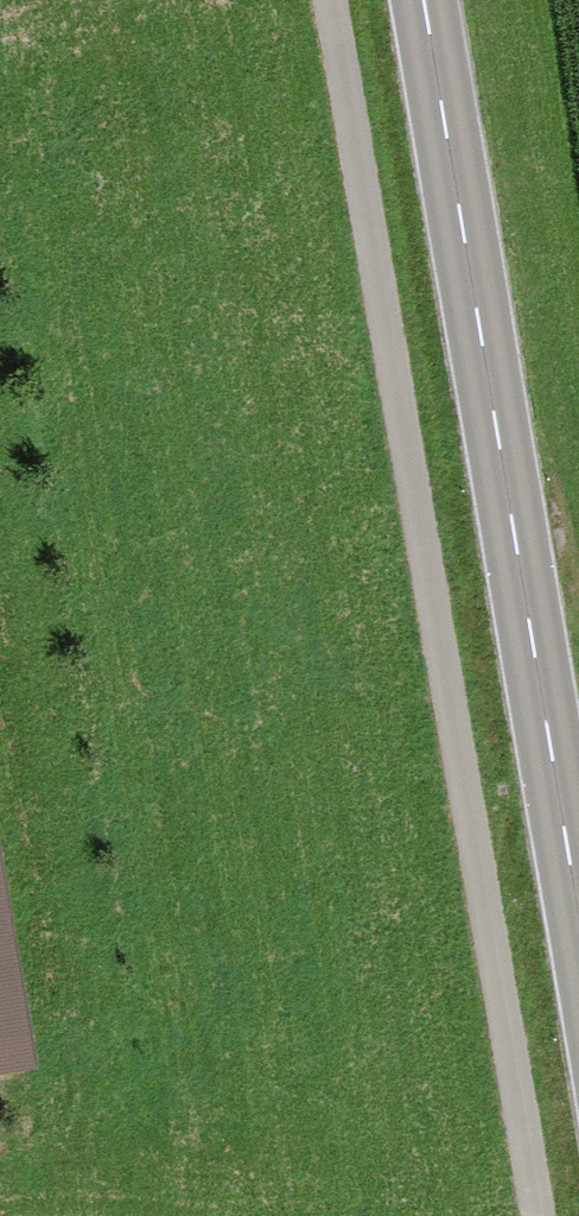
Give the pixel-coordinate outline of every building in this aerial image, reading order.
[(35,1070),(0,862),(0,1076),(35,1070)]
